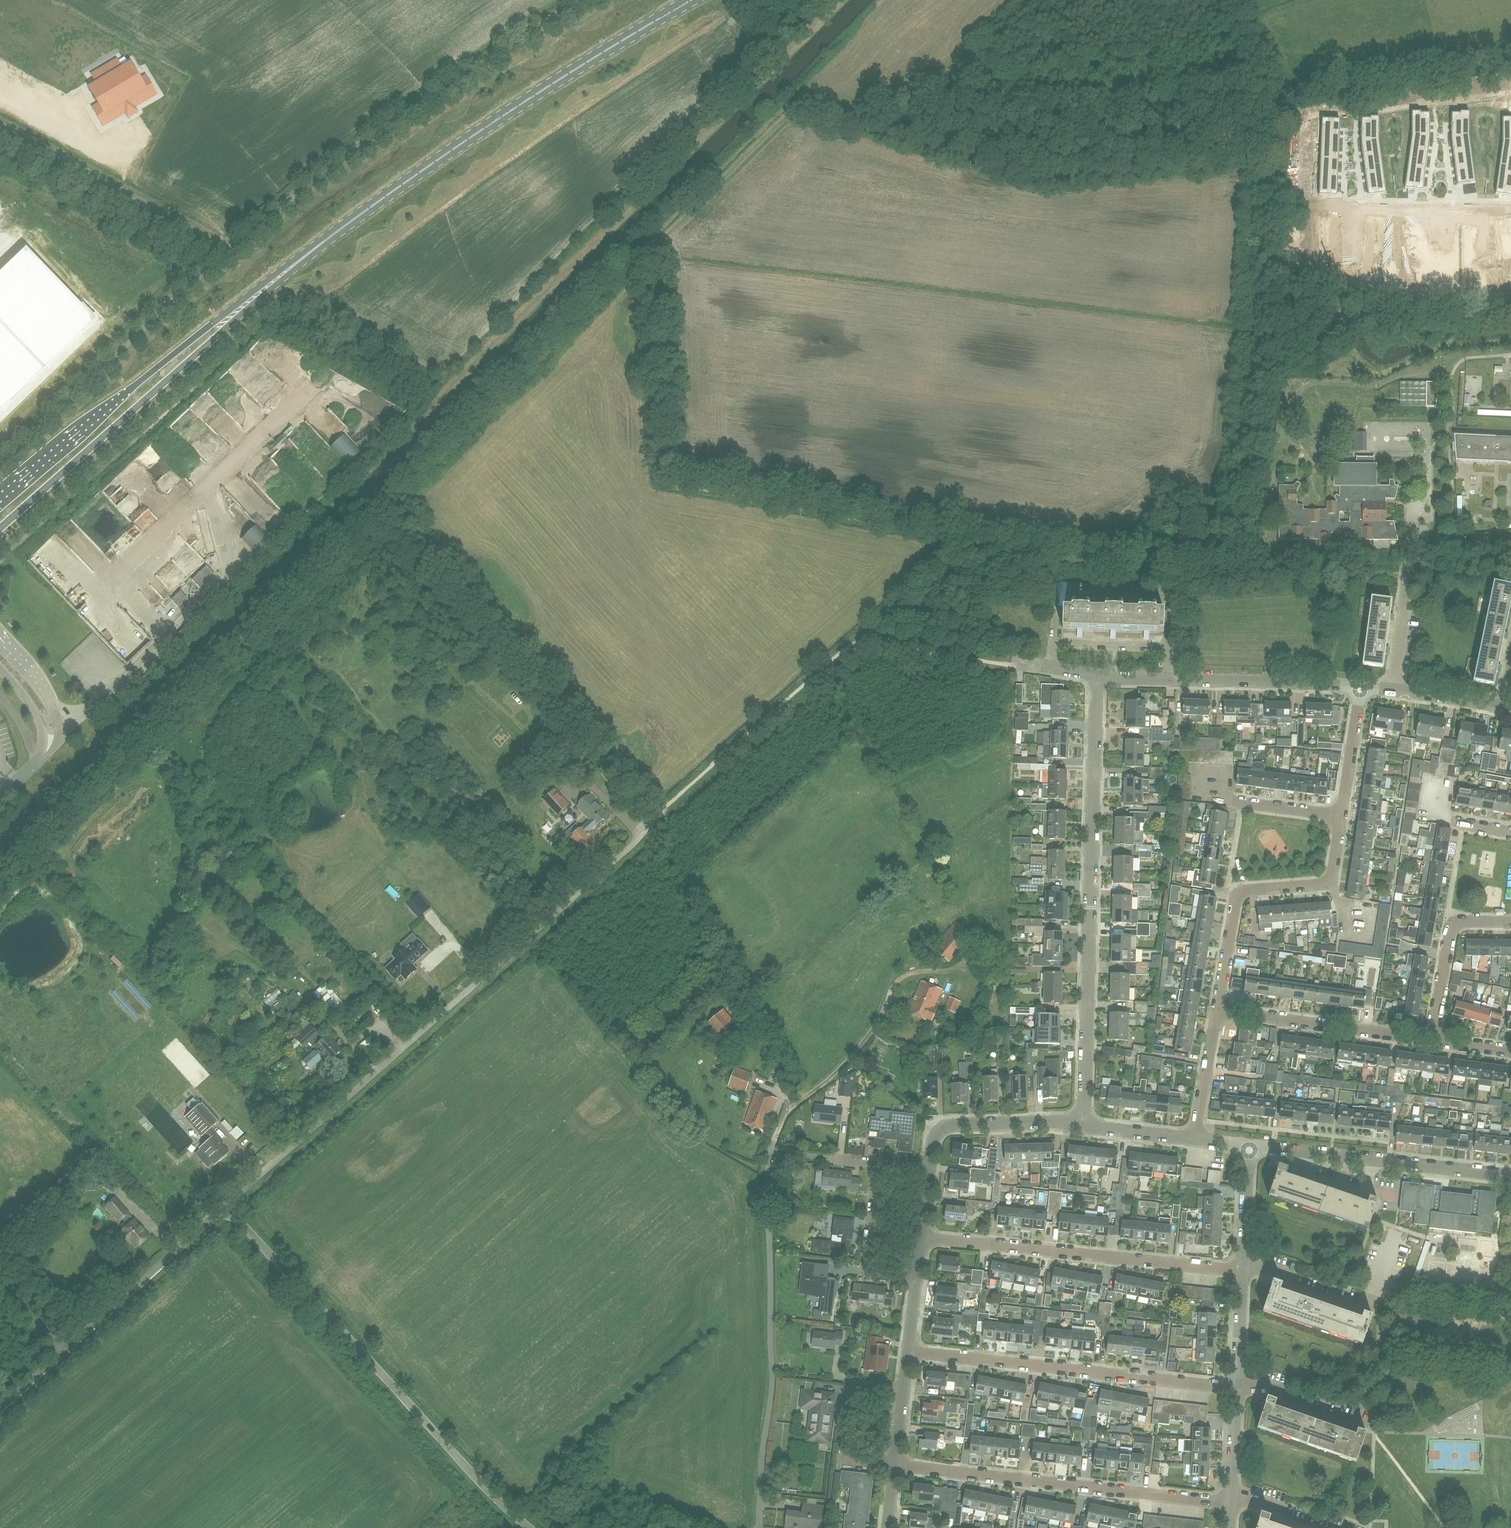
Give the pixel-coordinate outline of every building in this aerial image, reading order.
[(92,108),(103,126),(125,112),(127,111),(126,110),(131,107),(132,108),(134,107),(156,94),(146,76),(140,80),(130,63),(122,68),(97,83),(88,88),(98,105),(92,108)] [(1412,136),(1405,189),(1417,190),(1418,184),(1423,185),(1425,177),(1425,174),(1425,173),(1425,171),(1426,171),(1426,170),(1426,168),(1426,167),(1427,157),(1428,157),(1428,156),(1427,156),(1428,153),(1428,150),(1429,150),(1429,149),(1428,149),(1429,147),(1429,146),(1430,139),(1430,133),(1430,132),(1430,130),(1430,129),(1430,126),(1430,125),(1430,123),(1430,122),(1430,114),(1421,114),(1421,112),(1412,112),(1412,136)] [(1456,177),(1457,177),(1458,185),(1475,183),(1469,136),(1469,112),(1460,112),(1460,114),(1452,114),(1452,122),(1451,122),(1451,123),(1452,123),(1452,125),(1451,125),(1451,126),(1452,126),(1452,129),(1451,129),(1451,130),(1452,130),(1452,132),(1451,132),(1451,133),(1452,133),(1451,139),(1452,146),(1452,147),(1453,147),(1453,149),(1452,149),(1453,150),(1453,153),(1453,154),(1453,153),(1454,156),(1453,156),(1453,157),(1454,157),(1455,167),(1455,168),(1456,170),(1455,170),(1455,171),(1456,171),(1456,173),(1456,174),(1456,176),(1456,177)] [(1368,196),(1374,195),(1386,194),(1379,141),(1379,117),(1370,117),(1370,119),(1362,119),(1361,127),(1361,128),(1361,130),(1361,131),(1361,134),(1361,135),(1361,137),(1361,138),(1361,144),(1362,151),(1362,152),(1363,152),(1363,154),(1362,154),(1362,155),(1363,155),(1363,158),(1363,159),(1364,161),(1363,161),(1363,162),(1364,162),(1365,172),(1365,173),(1366,175),(1365,175),(1365,176),(1366,176),(1366,179),(1366,180),(1366,179),(1367,182),(1366,182),(1366,183),(1367,183),(1368,190),(1368,196)] [(1508,196),(1510,197),(1510,118),(1503,118),(1503,142),(1496,195),(1508,196)] [(1337,196),(1337,191),(1338,183),(1338,182),(1338,180),(1338,179),(1338,176),(1338,175),(1338,173),(1338,172),(1338,162),(1339,162),(1339,161),(1338,161),(1339,159),(1339,158),(1339,155),(1339,154),(1339,152),(1339,151),(1339,138),(1340,138),(1339,138),(1339,135),(1340,135),(1340,134),(1340,132),(1340,131),(1340,129),(1340,128),(1340,120),(1322,119),(1319,196),(1332,196),(1337,196)] [(1320,219),(1322,278),(1335,277),(1334,273),(1340,273),(1340,266),(1340,265),(1339,265),(1339,263),(1340,263),(1340,262),(1339,262),(1339,259),(1340,259),(1340,258),(1339,258),(1339,256),(1340,256),(1340,255),(1339,255),(1339,240),(1339,239),(1338,239),(1338,237),(1339,237),(1339,236),(1338,236),(1338,233),(1339,233),(1339,232),(1338,232),(1338,230),(1339,230),(1339,229),(1338,229),(1338,222),(1332,222),(1332,218),(1320,219)] [(1495,221),(1502,280),(1510,279),(1510,223),(1508,223),(1507,219),(1495,221)] [(1422,224),(1404,229),(1419,286),(1432,286),(1433,290),(1447,290),(1449,286),(1462,286),(1477,229),(1459,224),(1452,252),(1429,252),(1422,224)] [(0,273),(0,411),(95,320),(25,248),(0,273)] [(1437,383),(1427,383),(1401,383),(1401,408),(1437,408),(1438,395),(1437,383)] [(1374,443),(1369,443),(1369,433),(1359,433),(1360,451),(1375,451),(1374,443)] [(1454,435),(1456,461),(1510,464),(1510,438),(1454,435)] [(1397,486),(1376,486),(1376,466),(1373,465),(1374,457),(1357,457),(1357,465),(1334,465),(1334,486),(1340,486),(1340,502),(1336,502),(1327,502),(1327,511),(1297,510),(1297,491),(1292,491),(1292,486),(1280,486),(1280,518),(1278,518),(1278,527),(1279,527),(1279,539),(1319,539),(1319,545),(1328,545),(1344,545),(1353,546),(1353,540),(1362,540),(1397,541),(1398,541),(1395,527),(1389,527),(1389,499),(1398,499),(1398,486),(1397,486)] [(206,566),(192,580),(200,589),(215,575),(206,566)] [(1510,599),(1510,585),(1508,585),(1509,583),(1505,582),(1505,584),(1494,582),(1487,615),(1507,619),(1510,605),(1510,606),(1510,600),(1510,599)] [(179,608),(188,599),(180,591),(171,600),(179,608)] [(1367,631),(1387,634),(1389,620),(1392,620),(1393,615),(1390,614),(1392,600),(1372,597),(1367,631)] [(1083,629),(1097,630),(1097,606),(1064,606),(1063,629),(1078,629),(1078,635),(1083,635),(1083,629)] [(1116,630),(1130,630),(1131,607),(1097,606),(1097,630),(1111,630),(1111,636),(1116,636),(1116,630)] [(1164,631),(1165,608),(1131,607),(1130,630),(1144,631),(1144,637),(1149,637),(1150,631),(1164,631)] [(1507,619),(1487,615),(1481,647),(1500,651),(1503,638),(1506,639),(1507,633),(1504,633),(1507,619)] [(1387,634),(1367,631),(1363,664),(1383,667),(1385,653),(1388,653),(1389,648),(1385,647),(1387,634)] [(1500,651),(1481,647),(1474,680),(1493,684),(1496,670),(1500,671),(1501,666),(1497,665),(1500,651)] [(1042,684),(1041,704),(1069,705),(1069,693),(1064,693),(1064,685),(1042,684)] [(1175,715),(1175,712),(1176,700),(1169,699),(1169,709),(1165,709),(1165,715),(1175,715)] [(1196,723),(1196,716),(1197,700),(1184,700),(1183,715),(1189,715),(1189,723),(1196,723)] [(1203,723),(1203,716),(1209,716),(1210,701),(1197,700),(1196,716),(1196,723),(1203,723)] [(1127,714),(1145,714),(1145,702),(1127,701),(1127,714)] [(1223,716),(1237,717),(1238,701),(1224,701),(1223,716)] [(1238,701),(1237,717),(1237,723),(1243,723),(1243,717),(1250,717),(1251,702),(1238,701)] [(1277,728),(1278,718),(1278,703),(1265,702),(1265,718),(1271,718),(1270,727),(1277,728)] [(1324,704),(1319,704),(1319,719),(1331,719),(1331,725),(1338,725),(1340,711),(1332,711),(1332,702),(1324,702),(1324,704)] [(1291,703),(1278,703),(1278,718),(1277,728),(1278,728),(1278,724),(1290,724),(1291,703)] [(1069,705),(1041,704),(1041,705),(1041,711),(1052,711),(1052,719),(1069,719),(1069,705)] [(1318,719),(1319,719),(1319,704),(1306,704),(1306,719),(1313,719),(1313,725),(1318,725),(1318,723),(1319,723),(1319,721),(1318,721),(1318,719)] [(1388,730),(1389,730),(1392,711),(1380,709),(1378,715),(1373,714),(1372,723),(1370,731),(1382,734),(1382,733),(1388,733),(1388,730)] [(1392,711),(1389,730),(1401,732),(1404,713),(1392,711)] [(1126,728),(1151,728),(1151,716),(1145,715),(1145,714),(1127,714),(1126,728)] [(1153,716),(1153,725),(1164,725),(1164,716),(1153,716)] [(1430,737),(1434,718),(1421,716),(1418,735),(1430,737)] [(1446,720),(1434,718),(1430,737),(1443,739),(1443,738),(1446,720)] [(1471,744),(1475,725),(1462,723),(1459,742),(1471,744)] [(1476,745),(1483,746),(1487,727),(1475,725),(1471,744),(1470,751),(1475,752),(1476,745)] [(1210,728),(1210,739),(1195,738),(1195,751),(1200,751),(1205,751),(1211,751),(1216,751),(1216,728),(1210,728)] [(1510,761),(1510,731),(1503,730),(1501,740),(1499,740),(1497,748),(1499,750),(1506,751),(1505,756),(1506,757),(1509,758),(1508,761),(1510,761)] [(566,752),(576,743),(567,732),(556,741),(566,752)] [(1052,732),(1051,745),(1068,745),(1068,732),(1052,732)] [(1406,753),(1409,739),(1401,737),(1398,752),(1406,753)] [(1194,751),(1195,751),(1195,738),(1195,742),(1180,741),(1180,738),(1174,738),(1174,742),(1174,750),(1179,750),(1194,751)] [(1318,749),(1332,750),(1333,739),(1318,738),(1318,749)] [(1372,739),(1371,746),(1370,747),(1385,749),(1386,742),(1372,739)] [(1416,740),(1409,739),(1406,753),(1413,754),(1416,740)] [(1148,745),(1148,741),(1126,740),(1125,753),(1143,754),(1144,745),(1148,745)] [(1067,758),(1068,745),(1051,745),(1045,744),(1044,758),(1067,758)] [(1239,763),(1239,769),(1237,785),(1249,786),(1252,764),(1254,753),(1255,745),(1250,745),(1249,758),(1248,758),(1247,765),(1239,763)] [(1262,745),(1261,745),(1256,745),(1255,745),(1254,753),(1258,753),(1259,746),(1262,747),(1262,745)] [(1442,748),(1440,758),(1439,763),(1443,764),(1447,764),(1449,749),(1442,748)] [(1386,752),(1370,749),(1368,762),(1384,764),(1386,752)] [(1449,749),(1447,764),(1449,765),(1454,766),(1457,750),(1449,749)] [(1194,763),(1194,751),(1179,750),(1179,755),(1179,762),(1189,763),(1194,763)] [(1296,757),(1305,758),(1305,751),(1297,750),(1296,757)] [(1143,767),(1143,754),(1125,753),(1125,767),(1138,767),(1140,767),(1143,767)] [(1481,768),(1488,769),(1491,754),(1483,753),(1481,768)] [(1491,754),(1488,769),(1496,770),(1498,756),(1491,754)] [(1423,778),(1424,772),(1425,761),(1414,759),(1411,776),(1423,778)] [(1249,786),(1262,788),(1265,765),(1264,764),(1262,763),(1260,762),(1257,762),(1255,763),(1252,764),(1249,786)] [(1366,774),(1382,776),(1384,764),(1368,762),(1366,774)] [(1429,773),(1435,774),(1437,763),(1431,762),(1429,773)] [(1043,770),(1042,784),(1066,784),(1067,771),(1050,770),(1047,770),(1047,764),(1031,764),(1031,769),(1043,770)] [(1262,788),(1275,790),(1277,774),(1265,773),(1266,765),(1265,765),(1262,788)] [(1403,775),(1404,768),(1388,766),(1387,773),(1403,775)] [(1290,776),(1288,791),(1301,793),(1303,771),(1298,770),(1297,777),(1290,776)] [(1301,793),(1313,795),(1315,779),(1309,779),(1310,772),(1303,771),(1301,793)] [(1290,776),(1277,774),(1275,790),(1288,791),(1290,776)] [(1366,774),(1364,786),(1380,789),(1386,789),(1388,777),(1382,776),(1366,774)] [(1125,779),(1124,792),(1143,793),(1143,779),(1137,779),(1137,778),(1135,778),(1135,779),(1125,779)] [(1315,779),(1313,795),(1325,796),(1327,781),(1315,779)] [(1066,784),(1042,784),(1040,784),(1040,788),(1043,788),(1043,798),(1066,798),(1066,784)] [(1380,789),(1364,786),(1362,798),(1383,801),(1384,797),(1379,796),(1380,789)] [(1473,790),(1470,806),(1481,808),(1485,788),(1480,787),(1479,791),(1473,790)] [(556,790),(554,792),(550,788),(542,796),(545,799),(544,801),(557,816),(569,805),(556,790)] [(1457,803),(1470,806),(1473,790),(1460,788),(1457,803)] [(1481,808),(1493,810),(1496,795),(1497,789),(1492,788),(1491,794),(1485,792),(1485,788),(1481,808)] [(1505,812),(1509,792),(1503,791),(1503,796),(1496,795),(1493,810),(1505,812)] [(1137,807),(1137,806),(1142,806),(1143,793),(1124,792),(1124,806),(1134,806),(1134,807),(1137,807)] [(607,814),(590,795),(578,806),(591,820),(571,838),(579,848),(573,853),(582,863),(588,857),(589,857),(601,846),(589,832),(607,814)] [(1383,801),(1362,798),(1360,810),(1381,814),(1383,801)] [(1190,802),(1181,801),(1179,818),(1188,819),(1190,802)] [(1044,810),(1043,824),(1066,825),(1066,811),(1047,810),(1047,804),(1031,804),(1031,810),(1044,810)] [(1203,822),(1227,826),(1229,820),(1228,818),(1226,818),(1227,814),(1220,812),(1221,807),(1208,804),(1206,816),(1205,816),(1203,822)] [(1382,814),(1381,814),(1360,810),(1358,823),(1378,826),(1382,826),(1383,821),(1381,820),(1382,814)] [(1142,819),(1130,818),(1116,818),(1115,832),(1134,833),(1134,832),(1140,833),(1140,823),(1145,823),(1145,819),(1161,819),(1161,814),(1142,813),(1142,819)] [(1179,818),(1178,825),(1187,826),(1188,819),(1179,818)] [(1410,827),(1412,819),(1404,818),(1403,827),(1402,834),(1409,835),(1410,827)] [(1208,835),(1223,837),(1225,826),(1227,827),(1227,826),(1203,822),(1203,827),(1209,828),(1208,835)] [(1358,823),(1357,835),(1373,837),(1376,838),(1378,826),(1358,823)] [(545,833),(550,837),(559,828),(554,824),(545,833)] [(1066,825),(1043,824),(1043,827),(1043,839),(1065,839),(1066,827),(1066,825)] [(1428,833),(1427,838),(1449,842),(1451,830),(1438,828),(1439,825),(1431,824),(1429,833),(1428,833)] [(1134,833),(1115,832),(1115,845),(1121,845),(1121,846),(1124,846),(1124,845),(1133,845),(1134,833)] [(1200,845),(1221,849),(1223,837),(1208,835),(1202,834),(1200,845)] [(1407,847),(1409,835),(1402,834),(1400,845),(1407,847)] [(1371,850),(1373,837),(1357,835),(1355,847),(1371,850)] [(1425,850),(1447,854),(1449,842),(1427,838),(1426,845),(1434,847),(1434,851),(1425,849),(1425,850)] [(1198,858),(1204,859),(1222,862),(1223,854),(1220,854),(1221,849),(1200,845),(1200,846),(1195,845),(1195,850),(1199,851),(1198,858)] [(1355,847),(1353,859),(1369,862),(1371,850),(1355,847)] [(1424,857),(1423,861),(1445,865),(1447,854),(1425,850),(1424,857)] [(1031,865),(1049,865),(1064,866),(1065,851),(1050,851),(1049,865),(1043,865),(1043,858),(1031,858),(1031,865)] [(1390,858),(1389,865),(1394,865),(1396,854),(1388,852),(1387,857),(1390,858)] [(1115,858),(1115,871),(1133,872),(1133,858),(1115,858)] [(1204,859),(1201,870),(1217,873),(1219,862),(1222,862),(1204,859)] [(1369,863),(1369,862),(1353,859),(1351,871),(1367,874),(1371,875),(1373,863),(1369,863)] [(1422,868),(1421,873),(1443,877),(1445,865),(1423,861),(1423,862),(1426,863),(1425,868),(1422,868)] [(1042,872),(1049,872),(1049,879),(1064,880),(1064,866),(1049,865),(1031,865),(1031,872),(1042,873),(1042,872)] [(1217,873),(1201,870),(1201,871),(1195,870),(1192,887),(1202,888),(1203,884),(1215,886),(1217,873)] [(1399,870),(1397,881),(1405,883),(1406,871),(1399,870)] [(1133,872),(1115,871),(1114,884),(1133,885),(1133,872)] [(1351,871),(1349,884),(1365,886),(1367,874),(1351,871)] [(1422,886),(1441,889),(1443,877),(1421,873),(1421,874),(1424,875),(1422,886)] [(1364,891),(1365,886),(1349,884),(1348,896),(1362,898),(1361,900),(1369,902),(1370,894),(1364,893),(1364,891)] [(1170,903),(1178,904),(1179,892),(1181,892),(1181,888),(1172,886),(1170,903)] [(1422,886),(1419,897),(1439,901),(1441,889),(1422,886)] [(1201,896),(1199,908),(1214,910),(1217,898),(1210,897),(1210,892),(1194,889),(1193,894),(1201,896)] [(1047,892),(1046,906),(1068,906),(1068,893),(1063,893),(1063,892),(1047,892)] [(419,918),(422,915),(431,907),(419,894),(407,904),(419,918)] [(1114,896),(1113,910),(1132,910),(1132,897),(1114,896)] [(1439,901),(1419,897),(1419,898),(1425,899),(1423,910),(1437,912),(1439,901)] [(1331,903),(1318,904),(1320,919),(1332,918),(1332,928),(1333,933),(1339,933),(1337,914),(1332,915),(1331,903)] [(1318,904),(1306,905),(1307,920),(1320,919),(1318,904)] [(1306,905),(1294,906),(1296,921),(1307,920),(1306,905)] [(1068,906),(1046,906),(1046,920),(1062,920),(1067,920),(1068,906)] [(1294,906),(1282,907),(1283,922),(1296,921),(1294,906)] [(1282,907),(1270,908),(1272,923),(1283,922),(1282,907)] [(1214,910),(1199,908),(1197,919),(1212,922),(1214,910)] [(1272,923),(1270,908),(1258,909),(1260,932),(1265,932),(1264,929),(1272,928),(1272,923)] [(1418,921),(1421,922),(1435,924),(1437,912),(1423,910),(1411,908),(1410,914),(1419,916),(1418,921)] [(1132,910),(1113,910),(1113,923),(1131,924),(1132,910)] [(1176,917),(1175,926),(1189,926),(1189,918),(1176,917)] [(1197,919),(1195,931),(1210,934),(1212,922),(1197,919)] [(957,950),(971,934),(957,922),(942,939),(944,939),(935,949),(950,962),(959,951),(957,950)] [(1409,927),(1408,931),(1433,936),(1435,924),(1421,922),(1420,928),(1409,927)] [(1045,927),(1034,926),(1025,926),(1025,933),(1033,933),(1033,937),(1045,937),(1045,945),(1062,945),(1062,933),(1045,932),(1045,927)] [(1389,938),(1396,939),(1398,930),(1397,930),(1397,929),(1390,928),(1389,938)] [(1195,931),(1193,943),(1208,946),(1210,934),(1195,931)] [(1430,948),(1433,936),(1408,931),(1405,931),(1404,937),(1418,939),(1417,945),(1430,948)] [(428,951),(419,941),(413,934),(401,945),(404,948),(394,957),(397,959),(387,968),(396,979),(402,974),(406,979),(417,970),(412,965),(428,951)] [(1112,949),(1131,949),(1131,936),(1113,936),(1112,949)] [(1244,940),(1244,945),(1252,946),(1259,947),(1259,942),(1255,941),(1255,938),(1245,936),(1244,940)] [(1479,959),(1479,957),(1479,942),(1466,941),(1466,956),(1472,957),(1472,969),(1476,969),(1479,959)] [(1492,957),(1492,942),(1479,942),(1479,957),(1492,957)] [(1505,942),(1492,942),(1492,957),(1498,957),(1498,967),(1505,967),(1505,957),(1505,942)] [(1193,943),(1191,955),(1206,958),(1208,946),(1193,943)] [(1049,961),(1055,961),(1061,962),(1062,945),(1045,945),(1045,955),(1033,954),(1032,966),(1049,967),(1049,961)] [(1383,960),(1385,948),(1373,947),(1368,946),(1366,957),(1383,960)] [(1131,949),(1112,949),(1112,962),(1125,963),(1136,963),(1136,962),(1137,949),(1131,949)] [(1248,959),(1261,960),(1263,950),(1250,949),(1248,959)] [(1405,965),(1405,966),(1426,970),(1429,958),(1409,954),(1407,966),(1405,965)] [(1191,955),(1189,967),(1204,970),(1206,958),(1191,955)] [(1334,964),(1335,956),(1327,955),(1326,963),(1334,964)] [(1333,968),(1345,969),(1347,957),(1335,956),(1334,964),(1333,968)] [(1351,968),(1358,969),(1359,958),(1354,957),(1354,963),(1351,963),(1351,968)] [(1016,967),(1026,967),(1026,959),(1016,958),(1016,967)] [(1455,971),(1463,972),(1465,963),(1456,962),(1455,971)] [(1407,978),(1424,981),(1426,970),(1405,966),(1404,970),(1409,971),(1407,978)] [(1189,967),(1187,978),(1202,981),(1204,970),(1189,967)] [(1462,978),(1474,980),(1475,975),(1472,974),(1463,972),(1462,978)] [(1032,988),(1046,988),(1061,988),(1061,973),(1046,973),(1046,982),(1039,982),(1039,983),(1032,983),(1032,988)] [(1111,988),(1130,988),(1130,975),(1125,975),(1112,974),(1111,988)] [(1490,976),(1480,974),(1478,981),(1489,984),(1490,976)] [(1268,996),(1280,998),(1282,983),(1283,976),(1277,975),(1276,982),(1270,981),(1268,996)] [(1285,984),(1282,983),(1280,998),(1292,1000),(1294,985),(1295,979),(1286,977),(1285,984)] [(1202,981),(1187,978),(1185,991),(1200,993),(1202,981)] [(1244,993),(1256,994),(1258,980),(1248,978),(1246,978),(1245,986),(1244,993)] [(1422,993),(1424,981),(1407,978),(1406,985),(1403,985),(1403,989),(1422,993)] [(1295,979),(1294,985),(1292,1000),(1304,1001),(1306,987),(1302,986),(1303,980),(1295,979)] [(1258,980),(1256,994),(1268,996),(1270,981),(1258,980)] [(1460,1016),(1464,1018),(1470,995),(1472,991),(1472,990),(1474,982),(1462,980),(1461,986),(1467,987),(1464,1001),(1454,998),(1451,1009),(1454,1010),(1453,1015),(1453,1016),(1453,1018),(1458,1019),(1459,1018),(1460,1016)] [(934,1008),(942,990),(921,981),(908,1013),(928,1021),(929,1019),(932,1020),(937,1009),(934,1008)] [(1304,1001),(1316,1003),(1319,982),(1315,981),(1314,988),(1306,987),(1304,1001)] [(1320,982),(1319,982),(1316,1003),(1328,1005),(1330,990),(1319,988),(1320,982)] [(328,986),(316,997),(331,1014),(343,1003),(328,986)] [(1040,988),(1046,988),(1045,1003),(1060,1003),(1061,988),(1046,988),(1032,988),(1032,992),(1040,993),(1040,988)] [(1130,988),(1111,988),(1111,1001),(1129,1002),(1130,988)] [(1340,1006),(1352,1008),(1355,988),(1354,993),(1342,992),(1340,1006)] [(1367,990),(1355,988),(1352,1008),(1365,1010),(1365,1005),(1371,1005),(1373,991),(1367,990)] [(1398,1001),(1420,1005),(1422,993),(1403,989),(1402,995),(1408,996),(1407,1002),(1398,1001)] [(1183,1003),(1198,1005),(1200,993),(1185,991),(1180,990),(1178,1002),(1183,1003)] [(1328,1005),(1340,1006),(1342,992),(1330,990),(1328,1005)] [(1470,995),(1464,1018),(1476,1021),(1480,1008),(1473,1006),(1475,997),(1470,995)] [(962,1002),(950,997),(945,1009),(958,1014),(962,1002)] [(1383,998),(1380,998),(1377,997),(1375,1009),(1381,1010),(1383,998)] [(1480,1008),(1476,1021),(1488,1024),(1494,1004),(1494,1002),(1495,1000),(1489,998),(1486,1010),(1480,1008)] [(1405,1015),(1405,1014),(1418,1017),(1420,1005),(1398,1001),(1396,1013),(1405,1015)] [(1181,1014),(1196,1017),(1198,1005),(1183,1003),(1178,1002),(1179,1003),(1179,1007),(1182,1007),(1181,1014)] [(1497,1013),(1499,1005),(1494,1004),(1488,1024),(1500,1027),(1503,1014),(1497,1013)] [(705,1026),(700,1030),(716,1048),(721,1044),(740,1028),(724,1009),(705,1026)] [(291,1019),(302,1031),(307,1026),(303,1022),(305,1020),(299,1013),(291,1019)] [(1111,1013),(1110,1027),(1128,1027),(1129,1014),(1111,1013)] [(1040,1029),(1060,1030),(1060,1015),(1036,1014),(1036,1029),(1040,1029)] [(1194,1029),(1196,1017),(1181,1014),(1179,1026),(1194,1029)] [(329,1061),(341,1050),(327,1034),(319,1041),(315,1037),(318,1034),(309,1025),(294,1038),(295,1039),(288,1045),(293,1051),(300,1044),(303,1048),(309,1043),(313,1047),(315,1046),(317,1049),(314,1051),(306,1058),(313,1066),(321,1059),(321,1058),(324,1056),(329,1061)] [(1021,1026),(1012,1029),(1016,1039),(1024,1036),(1021,1026)] [(1194,1029),(1179,1026),(1177,1038),(1192,1041),(1194,1029)] [(1128,1027),(1110,1027),(1110,1040),(1128,1041),(1128,1027)] [(1051,1050),(1051,1044),(1059,1045),(1060,1030),(1040,1029),(1036,1029),(1035,1044),(1026,1043),(1026,1050),(1051,1050)] [(1265,1048),(1272,1049),(1273,1044),(1267,1043),(1267,1042),(1256,1040),(1257,1033),(1241,1031),(1239,1044),(1252,1046),(1251,1046),(1265,1048)] [(1292,1058),(1295,1038),(1282,1036),(1279,1056),(1292,1058)] [(1190,1054),(1192,1041),(1177,1038),(1175,1050),(1165,1049),(1164,1055),(1188,1059),(1189,1054),(1190,1054)] [(1306,1055),(1308,1040),(1295,1038),(1292,1058),(1293,1058),(1291,1068),(1296,1069),(1299,1053),(1305,1054),(1306,1055)] [(1321,1042),(1308,1040),(1306,1055),(1306,1059),(1318,1061),(1319,1056),(1321,1042)] [(1321,1042),(1319,1056),(1332,1058),(1334,1044),(1321,1042)] [(1235,1043),(1233,1057),(1250,1059),(1251,1046),(1252,1046),(1239,1044),(1235,1043)] [(943,1079),(942,1044),(931,1047),(932,1070),(923,1070),(923,1079),(918,1080),(918,1091),(923,1091),(924,1099),(931,1099),(938,1098),(937,1079),(937,1077),(943,1077),(943,1079)] [(1153,1052),(1161,1054),(1163,1046),(1155,1044),(1153,1052)] [(1350,1065),(1351,1061),(1353,1046),(1340,1044),(1337,1063),(1350,1065)] [(1134,1045),(1133,1051),(1145,1053),(1146,1047),(1134,1045)] [(1364,1063),(1366,1048),(1353,1046),(1351,1061),(1363,1063),(1364,1063)] [(1113,1055),(1125,1057),(1127,1050),(1115,1048),(1113,1055)] [(1375,1065),(1377,1065),(1379,1050),(1366,1048),(1364,1063),(1375,1065)] [(1033,1076),(1032,1051),(1032,1050),(1025,1050),(1026,1069),(1021,1069),(1021,1076),(1013,1077),(1009,1077),(1006,1080),(1007,1089),(1009,1093),(1013,1093),(1013,1101),(1028,1100),(1027,1076),(1033,1076)] [(1379,1050),(1377,1065),(1390,1067),(1392,1052),(1379,1050)] [(1408,1069),(1409,1069),(1411,1054),(1398,1052),(1396,1067),(1408,1069)] [(1422,1071),(1424,1056),(1411,1054),(1409,1069),(1420,1071),(1422,1071)] [(1434,1073),(1436,1058),(1424,1056),(1422,1071),(1433,1072),(1434,1073)] [(1149,1057),(1149,1062),(1151,1062),(1150,1067),(1159,1068),(1159,1063),(1157,1062),(1158,1058),(1149,1057)] [(1265,1067),(1266,1063),(1266,1062),(1259,1061),(1250,1060),(1250,1059),(1233,1057),(1230,1057),(1229,1062),(1227,1062),(1226,1070),(1244,1073),(1245,1064),(1257,1066),(1265,1067)] [(967,1077),(959,1077),(959,1078),(953,1078),(953,1103),(967,1102),(967,1078),(973,1078),(972,1058),(967,1058),(967,1063),(966,1063),(967,1077)] [(1450,1060),(1436,1058),(1434,1073),(1440,1073),(1441,1075),(1445,1076),(1447,1074),(1450,1060)] [(1046,1067),(1038,1068),(1039,1068),(1039,1085),(1040,1089),(1043,1089),(1043,1099),(1049,1099),(1049,1102),(1057,1102),(1056,1099),(1058,1099),(1057,1085),(1061,1085),(1060,1059),(1045,1060),(1046,1067)] [(1455,1060),(1453,1075),(1466,1077),(1469,1062),(1455,1060)] [(1186,1063),(1174,1061),(1173,1067),(1185,1069),(1186,1063)] [(1479,1079),(1481,1064),(1469,1062),(1466,1077),(1478,1079),(1479,1079)] [(1264,1075),(1271,1076),(1272,1064),(1266,1063),(1265,1067),(1264,1075)] [(1495,1066),(1481,1064),(1479,1079),(1480,1079),(1479,1085),(1492,1087),(1495,1066)] [(1497,1088),(1498,1082),(1505,1083),(1507,1068),(1495,1066),(1492,1087),(1497,1088)] [(751,1073),(737,1067),(736,1067),(729,1086),(746,1092),(753,1073),(751,1073)] [(878,1077),(880,1070),(873,1067),(870,1074),(878,1077)] [(984,1102),(998,1101),(997,1070),(991,1070),(992,1077),(983,1078),(984,1102)] [(842,1078),(840,1096),(853,1097),(856,1072),(842,1078)] [(1295,1083),(1296,1075),(1289,1074),(1289,1082),(1288,1089),(1294,1090),(1295,1087),(1295,1083)] [(1226,1077),(1225,1084),(1228,1084),(1239,1086),(1240,1078),(1226,1077)] [(1132,1109),(1144,1110),(1146,1088),(1147,1081),(1141,1080),(1140,1088),(1135,1088),(1134,1095),(1132,1109)] [(1248,1114),(1261,1116),(1263,1101),(1262,1101),(1263,1095),(1265,1081),(1264,1081),(1259,1083),(1257,1101),(1250,1100),(1248,1114)] [(1108,1106),(1120,1108),(1122,1087),(1110,1086),(1111,1085),(1102,1084),(1100,1098),(1108,1099),(1108,1106)] [(1222,1111),(1235,1112),(1238,1093),(1239,1086),(1228,1084),(1225,1084),(1225,1087),(1227,1092),(1224,1094),(1222,1111)] [(1392,1090),(1399,1091),(1399,1086),(1387,1085),(1386,1087),(1387,1087),(1386,1094),(1385,1097),(1391,1097),(1392,1090)] [(1448,1096),(1455,1097),(1457,1087),(1449,1086),(1448,1096)] [(1120,1108),(1132,1109),(1134,1095),(1122,1093),(1122,1087),(1120,1108)] [(1144,1110),(1156,1112),(1157,1097),(1151,1097),(1152,1088),(1146,1088),(1144,1110)] [(765,1131),(777,1099),(757,1091),(745,1123),(765,1131)] [(1404,1102),(1411,1103),(1412,1095),(1405,1094),(1405,1092),(1399,1091),(1397,1103),(1404,1104),(1404,1102)] [(1156,1112),(1168,1113),(1170,1093),(1158,1092),(1158,1097),(1157,1097),(1156,1112)] [(1182,1093),(1170,1092),(1170,1093),(1168,1113),(1180,1114),(1182,1093)] [(1235,1112),(1248,1114),(1250,1100),(1237,1098),(1238,1093),(1235,1112)] [(228,1152),(218,1142),(220,1140),(209,1128),(218,1120),(202,1102),(201,1103),(195,1096),(186,1105),(192,1111),(186,1117),(202,1135),(204,1133),(210,1140),(200,1149),(214,1164),(228,1152)] [(1281,1103),(1280,1118),(1293,1119),(1295,1099),(1291,1098),(1289,1100),(1289,1104),(1281,1103)] [(1295,1099),(1293,1119),(1305,1121),(1307,1102),(1303,1101),(1303,1100),(1295,1099)] [(1263,1101),(1261,1116),(1274,1117),(1276,1103),(1263,1101)] [(1308,1102),(1307,1102),(1305,1121),(1318,1122),(1321,1102),(1321,1101),(1315,1101),(1308,1101),(1308,1102)] [(1328,1103),(1321,1102),(1318,1122),(1331,1124),(1334,1104),(1328,1103)] [(841,1123),(842,1108),(816,1105),(814,1120),(841,1123)] [(1337,1124),(1350,1126),(1352,1108),(1348,1107),(1346,1106),(1340,1105),(1337,1124)] [(1352,1108),(1350,1126),(1364,1128),(1366,1108),(1360,1107),(1360,1108),(1353,1107),(1353,1108),(1352,1108)] [(1376,1132),(1378,1115),(1379,1108),(1373,1108),(1366,1108),(1364,1128),(1376,1129),(1376,1132)] [(910,1152),(914,1116),(891,1113),(890,1120),(872,1118),(871,1131),(879,1132),(878,1142),(872,1141),(871,1147),(885,1149),(886,1139),(900,1140),(899,1151),(910,1152)] [(1384,1133),(1384,1130),(1389,1131),(1391,1116),(1378,1115),(1376,1132),(1384,1133)] [(1421,1144),(1433,1146),(1435,1131),(1436,1124),(1436,1120),(1429,1119),(1428,1130),(1423,1130),(1421,1144)] [(1409,1143),(1410,1128),(1411,1121),(1405,1121),(1404,1128),(1398,1127),(1396,1141),(1409,1143)] [(1433,1146),(1446,1147),(1448,1133),(1443,1132),(1444,1127),(1443,1125),(1436,1124),(1435,1131),(1433,1146)] [(1453,1133),(1448,1133),(1446,1147),(1458,1149),(1461,1127),(1460,1127),(1460,1126),(1454,1126),(1453,1133)] [(1470,1150),(1472,1136),(1473,1128),(1461,1127),(1458,1149),(1470,1150)] [(1423,1130),(1410,1128),(1409,1143),(1421,1144),(1423,1130)] [(1484,1131),(1477,1130),(1476,1136),(1474,1151),(1487,1152),(1489,1138),(1490,1130),(1489,1130),(1489,1132),(1484,1132),(1484,1131)] [(1490,1130),(1489,1138),(1487,1152),(1499,1153),(1502,1132),(1490,1130)] [(1508,1140),(1509,1132),(1502,1132),(1499,1153),(1510,1155),(1510,1140),(1508,1140)] [(974,1148),(974,1147),(954,1144),(953,1157),(961,1158),(961,1165),(972,1166),(970,1166),(970,1159),(973,1159),(981,1159),(982,1149),(974,1148)] [(1041,1144),(1029,1145),(1030,1162),(1042,1162),(1041,1144)] [(1054,1144),(1041,1144),(1042,1162),(1042,1168),(1059,1168),(1060,1155),(1054,1155),(1054,1144)] [(1006,1163),(1017,1163),(1017,1145),(1005,1145),(1006,1163)] [(1029,1145),(1017,1145),(1017,1163),(1018,1163),(1018,1170),(1024,1169),(1023,1163),(1030,1162),(1029,1145)] [(1081,1148),(1068,1146),(1067,1163),(1074,1164),(1073,1170),(1079,1171),(1079,1165),(1081,1148)] [(990,1156),(988,1170),(995,1171),(997,1157),(998,1149),(991,1148),(990,1156)] [(1079,1165),(1091,1166),(1093,1149),(1081,1148),(1079,1165)] [(1091,1166),(1103,1167),(1105,1150),(1093,1149),(1091,1166)] [(1117,1152),(1105,1150),(1103,1167),(1102,1176),(1107,1176),(1108,1168),(1115,1169),(1117,1152)] [(1128,1170),(1140,1172),(1142,1154),(1130,1153),(1128,1170)] [(1142,1154),(1140,1172),(1152,1173),(1154,1156),(1142,1154)] [(1166,1157),(1154,1156),(1152,1173),(1164,1174),(1166,1157)] [(1166,1157),(1164,1174),(1176,1176),(1176,1175),(1181,1176),(1182,1166),(1177,1165),(1177,1158),(1166,1157)] [(1269,1196),(1318,1213),(1368,1231),(1378,1201),(1369,1198),(1367,1204),(1285,1176),(1288,1169),(1278,1166),(1276,1173),(1277,1173),(1269,1196)] [(984,1170),(971,1168),(970,1175),(951,1173),(949,1189),(969,1191),(970,1183),(982,1184),(983,1180),(991,1181),(990,1186),(994,1186),(994,1185),(995,1172),(996,1172),(996,1171),(995,1171),(988,1170),(984,1170)] [(1059,1168),(1045,1169),(1045,1177),(1060,1176),(1059,1168)] [(1189,1181),(1191,1168),(1185,1168),(1184,1181),(1181,1180),(1179,1193),(1185,1194),(1189,1181)] [(858,1192),(859,1179),(852,1178),(852,1173),(825,1170),(823,1185),(850,1188),(850,1191),(858,1192)] [(1214,1184),(1220,1184),(1221,1172),(1209,1171),(1208,1183),(1214,1184)] [(995,1172),(994,1185),(1000,1186),(1002,1173),(996,1172),(995,1172)] [(1032,1182),(1030,1182),(1030,1187),(1038,1187),(1039,1183),(1040,1175),(1032,1175),(1032,1182)] [(111,1192),(114,1188),(102,1181),(99,1185),(111,1192)] [(1421,1184),(1403,1182),(1399,1211),(1415,1213),(1414,1224),(1431,1226),(1430,1228),(1475,1234),(1476,1231),(1492,1233),(1496,1193),(1473,1190),(1472,1196),(1442,1192),(1434,1192),(1435,1186),(1423,1184),(1421,1184)] [(994,1185),(994,1186),(992,1197),(999,1197),(1000,1186),(994,1185)] [(1205,1210),(1222,1211),(1223,1198),(1205,1197),(1205,1210)] [(135,1248),(149,1236),(134,1220),(128,1213),(115,1198),(106,1206),(119,1221),(121,1219),(128,1226),(121,1232),(118,1235),(127,1245),(130,1242),(135,1248)] [(945,1219),(946,1219),(945,1223),(953,1224),(953,1220),(965,1222),(966,1215),(971,1216),(972,1207),(975,1208),(991,1210),(991,1208),(992,1204),(976,1202),(976,1201),(967,1200),(966,1208),(947,1206),(945,1219)] [(849,1201),(841,1204),(845,1214),(853,1210),(849,1201)] [(997,1226),(1009,1227),(1011,1209),(999,1208),(997,1226)] [(1009,1227),(1021,1228),(1023,1211),(1011,1209),(1009,1227)] [(1205,1210),(1204,1222),(1221,1223),(1222,1211),(1205,1210)] [(1021,1228),(1033,1229),(1035,1212),(1023,1211),(1021,1228)] [(1047,1213),(1035,1212),(1033,1229),(1045,1230),(1047,1213)] [(1059,1232),(1071,1233),(1073,1216),(1060,1215),(1059,1232)] [(851,1254),(855,1219),(834,1216),(832,1235),(838,1236),(837,1238),(842,1239),(842,1243),(813,1239),(812,1252),(829,1254),(830,1251),(851,1254)] [(1071,1233),(1083,1234),(1085,1217),(1073,1216),(1071,1233)] [(1083,1234),(1095,1236),(1096,1218),(1085,1217),(1083,1234)] [(1120,1238),(1132,1240),(1135,1217),(1131,1217),(1130,1222),(1122,1221),(1120,1238)] [(1135,1217),(1132,1240),(1144,1241),(1146,1224),(1135,1222),(1135,1217)] [(1096,1218),(1095,1236),(1107,1237),(1109,1220),(1096,1218)] [(1158,1225),(1156,1242),(1168,1243),(1170,1226),(1171,1226),(1171,1219),(1160,1218),(1159,1225),(1158,1225)] [(1197,1230),(1197,1233),(1221,1235),(1221,1223),(1204,1222),(1203,1229),(1199,1228),(1197,1230)] [(1144,1241),(1156,1242),(1158,1225),(1146,1224),(1144,1241)] [(1196,1245),(1202,1245),(1202,1246),(1220,1246),(1221,1235),(1197,1233),(1196,1245)] [(964,1274),(965,1269),(960,1268),(961,1259),(941,1257),(939,1271),(964,1274)] [(1002,1281),(1005,1264),(993,1261),(991,1273),(983,1272),(983,1278),(996,1280),(995,1286),(1000,1287),(1000,1284),(1001,1284),(1002,1281)] [(801,1278),(802,1278),(800,1292),(820,1294),(820,1298),(823,1298),(821,1311),(832,1313),(834,1297),(831,1297),(832,1287),(835,1287),(838,1285),(835,1278),(825,1277),(814,1276),(816,1264),(802,1262),(801,1278)] [(1014,1283),(1017,1266),(1005,1264),(1002,1281),(1014,1283)] [(1029,1268),(1017,1266),(1014,1283),(1025,1286),(1029,1268)] [(1029,1268),(1025,1286),(1037,1288),(1040,1271),(1029,1268)] [(1064,1288),(1067,1271),(1055,1268),(1052,1285),(1059,1287),(1058,1293),(1063,1293),(1064,1288)] [(982,1285),(983,1278),(983,1272),(984,1271),(973,1270),(972,1275),(971,1284),(982,1285)] [(1076,1290),(1079,1273),(1067,1271),(1064,1288),(1076,1290)] [(1091,1275),(1079,1273),(1076,1290),(1088,1292),(1091,1275)] [(1091,1275),(1088,1292),(1099,1295),(1103,1277),(1091,1275)] [(1114,1292),(1126,1294),(1130,1277),(1117,1275),(1114,1292)] [(1130,1277),(1126,1294),(1138,1297),(1141,1280),(1130,1277)] [(1138,1297),(1150,1299),(1153,1282),(1141,1280),(1138,1297)] [(1282,1284),(1273,1281),(1271,1288),(1263,1311),(1362,1346),(1368,1328),(1372,1315),(1363,1312),(1361,1318),(1280,1291),(1282,1284)] [(971,1284),(958,1282),(957,1290),(937,1287),(935,1301),(955,1303),(956,1294),(964,1295),(965,1291),(981,1293),(981,1291),(981,1290),(982,1285),(971,1284)] [(1153,1282),(1150,1299),(1162,1301),(1165,1284),(1153,1282)] [(860,1301),(860,1300),(885,1303),(885,1305),(893,1306),(894,1293),(887,1292),(887,1287),(861,1285),(861,1284),(854,1283),(852,1300),(860,1301)] [(981,1293),(980,1302),(987,1303),(988,1291),(981,1290),(981,1291),(981,1293)] [(1021,1326),(1019,1344),(1032,1345),(1033,1336),(1039,1337),(1040,1328),(1043,1310),(1036,1309),(1035,1321),(1034,1321),(1033,1328),(1021,1326)] [(1040,1328),(1039,1337),(1040,1337),(1041,1323),(1048,1323),(1049,1311),(1043,1310),(1040,1328)] [(1216,1327),(1216,1326),(1217,1314),(1199,1313),(1198,1325),(1216,1327)] [(986,1315),(978,1314),(978,1322),(986,1323),(986,1322),(986,1315)] [(1105,1315),(1098,1314),(1097,1327),(1103,1328),(1105,1315)] [(961,1324),(977,1325),(978,1317),(962,1315),(961,1324)] [(1102,1335),(1109,1336),(1111,1316),(1105,1315),(1103,1328),(1102,1335)] [(951,1336),(953,1321),(933,1318),(931,1333),(951,1336)] [(997,1324),(986,1322),(986,1323),(984,1340),(995,1341),(997,1324)] [(1009,1325),(997,1324),(995,1341),(1007,1342),(1009,1325)] [(1021,1326),(1009,1325),(1007,1342),(1019,1344),(1021,1326)] [(1134,1338),(1133,1338),(1131,1356),(1143,1358),(1146,1332),(1145,1332),(1145,1336),(1142,1335),(1142,1332),(1144,1331),(1145,1327),(1135,1325),(1134,1338)] [(1216,1338),(1216,1327),(1198,1325),(1198,1337),(1216,1338)] [(1083,1333),(1081,1350),(1093,1352),(1096,1328),(1084,1327),(1083,1333)] [(1045,1346),(1057,1348),(1059,1330),(1047,1329),(1045,1346)] [(1059,1330),(1057,1348),(1069,1349),(1071,1332),(1059,1330)] [(821,1347),(835,1349),(835,1345),(842,1346),(843,1333),(836,1332),(836,1335),(814,1332),(813,1346),(821,1347)] [(1083,1333),(1071,1332),(1069,1349),(1081,1350),(1083,1333)] [(1146,1332),(1143,1358),(1148,1358),(1147,1360),(1157,1362),(1158,1355),(1155,1355),(1157,1341),(1150,1340),(1150,1334),(1149,1332),(1146,1332)] [(1107,1354),(1119,1355),(1121,1337),(1109,1336),(1107,1354)] [(883,1338),(882,1338),(871,1337),(870,1337),(869,1344),(871,1344),(868,1370),(886,1372),(889,1346),(882,1345),(883,1338)] [(1133,1338),(1121,1337),(1119,1355),(1131,1356),(1133,1338)] [(1198,1337),(1197,1349),(1215,1350),(1216,1338),(1198,1337)] [(1215,1350),(1197,1349),(1196,1362),(1214,1363),(1215,1350)] [(844,1377),(843,1352),(836,1353),(837,1377),(844,1377)] [(970,1391),(972,1376),(965,1375),(955,1374),(940,1373),(928,1372),(926,1385),(946,1387),(947,1382),(955,1382),(955,1387),(964,1388),(963,1390),(970,1391)] [(987,1402),(988,1396),(991,1379),(979,1376),(976,1393),(983,1395),(982,1401),(987,1402)] [(1003,1381),(991,1379),(988,1396),(1000,1398),(1003,1381)] [(1000,1398),(1012,1401),(1015,1383),(1003,1381),(1000,1398)] [(1027,1386),(1015,1383),(1012,1401),(1023,1403),(1027,1386)] [(1049,1403),(1052,1386),(1040,1383),(1037,1400),(1039,1401),(1037,1407),(1047,1409),(1049,1403)] [(1064,1388),(1052,1386),(1049,1403),(1061,1405),(1064,1388)] [(1073,1407),(1076,1390),(1064,1388),(1061,1405),(1073,1407)] [(1088,1393),(1076,1390),(1073,1407),(1085,1410),(1088,1393)] [(1110,1410),(1114,1392),(1102,1390),(1098,1407),(1110,1410)] [(828,1443),(834,1395),(804,1391),(802,1407),(812,1409),(809,1432),(810,1433),(810,1434),(819,1435),(818,1442),(828,1443)] [(1125,1395),(1114,1392),(1110,1410),(1122,1412),(1125,1395)] [(1137,1397),(1125,1395),(1122,1412),(1134,1414),(1137,1397)] [(968,1399),(946,1397),(946,1403),(962,1405),(961,1408),(967,1409),(968,1399)] [(1137,1397),(1134,1414),(1132,1422),(1138,1423),(1139,1415),(1146,1417),(1149,1399),(1137,1397)] [(1366,1432),(1358,1429),(1355,1436),(1274,1407),(1277,1400),(1267,1397),(1265,1403),(1266,1404),(1257,1427),(1356,1462),(1366,1432)] [(931,1401),(931,1404),(924,1403),(922,1416),(937,1418),(938,1411),(943,1412),(945,1402),(931,1401)] [(1160,1401),(1158,1420),(1159,1413),(1165,1414),(1166,1401),(1160,1401)] [(1461,1418),(1465,1425),(1479,1418),(1476,1411),(1461,1418)] [(1169,1414),(1165,1414),(1159,1413),(1158,1420),(1158,1423),(1168,1424),(1169,1414)] [(971,1454),(983,1455),(985,1438),(973,1437),(973,1429),(972,1429),(966,1428),(965,1432),(964,1438),(972,1439),(971,1454)] [(1187,1439),(1187,1440),(1210,1441),(1211,1429),(1194,1428),(1193,1440),(1187,1439)] [(963,1432),(959,1431),(946,1430),(945,1436),(947,1442),(950,1442),(957,1437),(962,1438),(963,1432)] [(937,1450),(937,1448),(938,1441),(940,1441),(941,1435),(926,1433),(926,1435),(924,1435),(923,1436),(920,1436),(919,1436),(918,1437),(918,1438),(918,1439),(919,1440),(920,1440),(919,1448),(937,1450)] [(996,1439),(985,1438),(983,1455),(994,1456),(996,1439)] [(996,1439),(994,1456),(1006,1458),(1008,1441),(996,1439)] [(1210,1453),(1210,1441),(1187,1440),(1186,1452),(1192,1452),(1210,1453)] [(1021,1442),(1008,1441),(1006,1458),(1019,1459),(1019,1458),(1021,1457),(1021,1451),(1020,1450),(1021,1442)] [(1056,1463),(1068,1465),(1070,1447),(1071,1441),(1065,1441),(1065,1447),(1058,1446),(1056,1463)] [(1044,1462),(1046,1445),(1034,1443),(1032,1461),(1044,1462)] [(1044,1462),(1056,1463),(1058,1446),(1046,1445),(1044,1462)] [(1070,1447),(1068,1465),(1080,1466),(1082,1449),(1070,1447)] [(1094,1467),(1106,1469),(1108,1452),(1096,1450),(1094,1467)] [(1120,1453),(1108,1452),(1106,1469),(1118,1470),(1120,1453)] [(1191,1464),(1209,1465),(1210,1453),(1192,1452),(1191,1464)] [(1132,1454),(1120,1453),(1118,1470),(1130,1471),(1132,1454)] [(1132,1454),(1130,1471),(1142,1473),(1144,1456),(1132,1454)] [(1208,1477),(1209,1465),(1191,1464),(1191,1476),(1208,1477)] [(862,1474),(842,1472),(840,1484),(852,1486),(849,1511),(847,1511),(845,1527),(867,1527),(868,1518),(865,1517),(869,1484),(861,1483),(862,1474)] [(956,1503),(958,1489),(951,1488),(941,1487),(914,1484),(913,1499),(933,1501),(933,1497),(942,1498),(941,1511),(947,1512),(955,1513),(956,1507),(956,1503)] [(963,1507),(975,1510),(978,1492),(966,1490),(964,1504),(963,1507)] [(990,1495),(978,1492),(975,1510),(987,1512),(990,1495)] [(987,1512),(998,1514),(1002,1497),(990,1495),(987,1512)] [(1014,1499),(1002,1497),(998,1514),(1009,1516),(1009,1519),(1008,1522),(1015,1523),(1015,1520),(1016,1514),(1018,1503),(1013,1502),(1014,1499)] [(1024,1521),(1025,1514),(1037,1516),(1041,1500),(1028,1497),(1028,1499),(1023,1499),(1020,1511),(1018,1520),(1024,1521)] [(1041,1500),(1037,1516),(1049,1519),(1052,1502),(1041,1500)] [(1052,1502),(1049,1519),(1061,1521),(1064,1504),(1052,1502)] [(955,1516),(955,1519),(954,1527),(961,1527),(963,1507),(964,1504),(956,1503),(956,1507),(955,1513),(955,1516)] [(1064,1504),(1061,1521),(1073,1524),(1077,1507),(1064,1504)] [(1088,1521),(1100,1524),(1103,1506),(1091,1504),(1088,1521)] [(823,1507),(804,1505),(803,1514),(788,1512),(786,1527),(820,1527),(823,1507)] [(1115,1508),(1103,1506),(1100,1524),(1112,1526),(1115,1508)] [(1115,1508),(1112,1526),(1122,1527),(1124,1527),(1127,1511),(1115,1508)] [(941,1511),(933,1510),(933,1517),(947,1518),(946,1527),(949,1527),(954,1527),(955,1519),(955,1516),(955,1513),(947,1512),(941,1511)] [(1127,1511),(1124,1527),(1135,1527),(1138,1513),(1127,1511)] [(1268,1522),(1271,1515),(1261,1512),(1259,1519),(1256,1527),(1285,1527),(1268,1522)] [(931,1526),(932,1519),(928,1519),(928,1515),(911,1513),(910,1527),(915,1527),(934,1527),(934,1526),(931,1526)]
